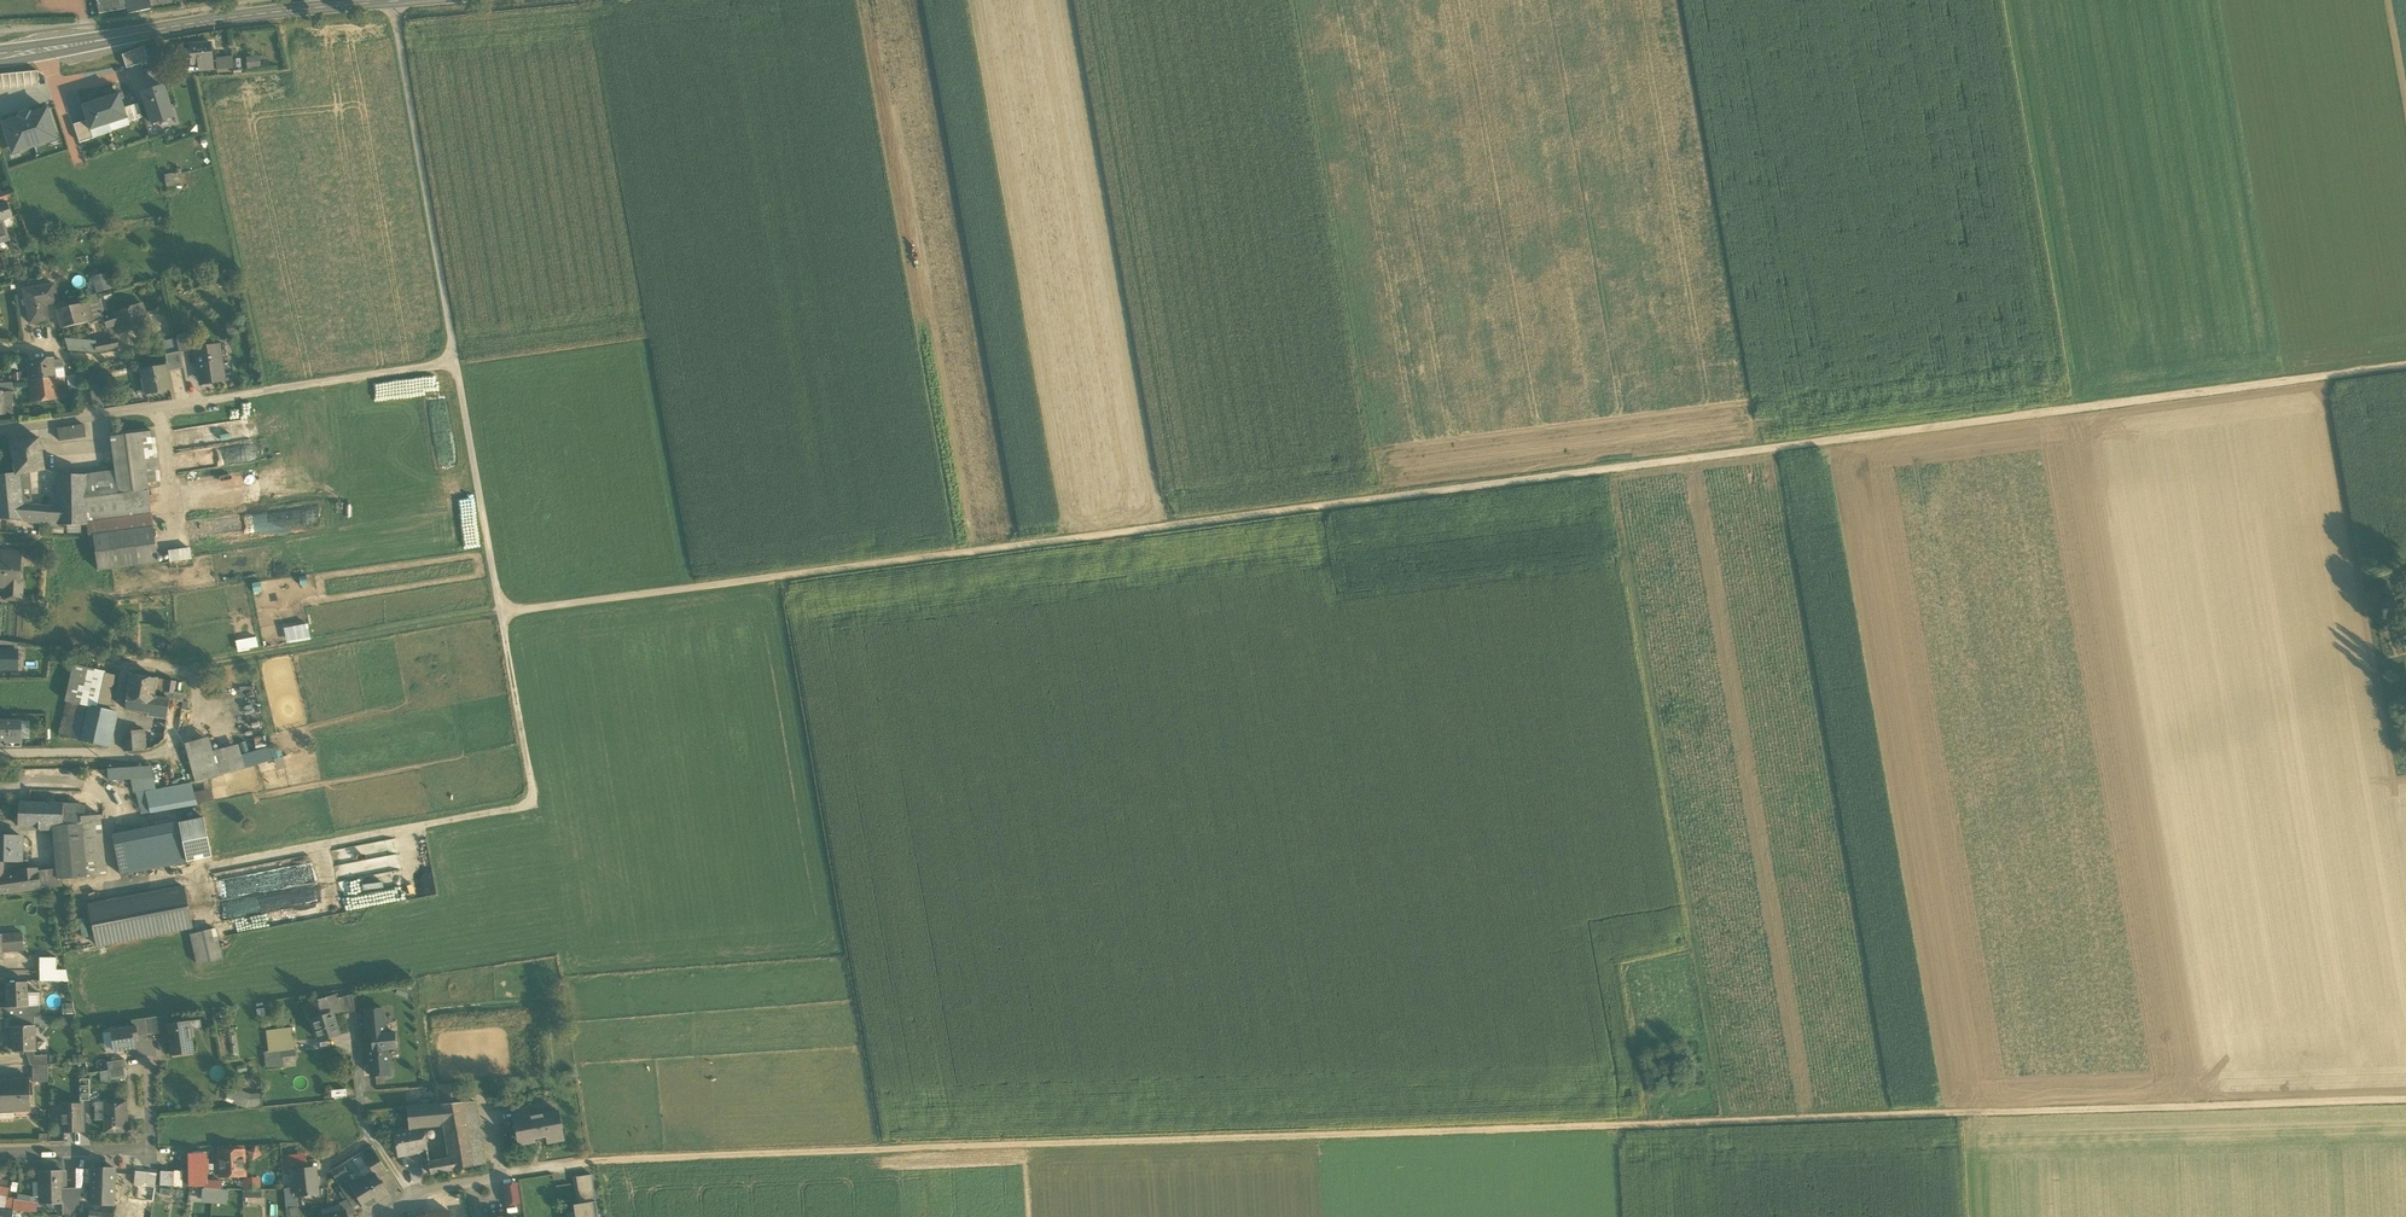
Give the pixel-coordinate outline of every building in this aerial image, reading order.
[(113,11),(111,0),(96,0),(99,14),(113,11)] [(127,8),(126,0),(111,0),(113,11),(127,8)] [(127,8),(128,14),(150,9),(148,0),(126,0),(127,8)] [(189,45),(190,64),(212,62),(211,43),(189,45)] [(144,46),(122,55),(127,68),(149,61),(144,46)] [(245,55),(245,67),(259,67),(259,55),(245,55)] [(217,58),(218,69),(232,68),(231,57),(217,58)] [(32,86),(39,85),(38,71),(30,72),(32,86)] [(18,87),(25,87),(23,72),(16,73),(18,87)] [(25,87),(32,86),(30,72),(23,72),(25,87)] [(10,88),(18,87),(16,73),(9,74),(10,88)] [(3,89),(10,88),(9,74),(2,74),(3,89)] [(146,92),(148,101),(145,102),(152,124),(170,118),(167,110),(170,108),(171,108),(164,86),(146,92)] [(120,93),(101,99),(109,124),(128,118),(124,108),(120,93)] [(109,124),(101,99),(82,105),(87,120),(90,130),(91,130),(93,138),(112,132),(109,124)] [(138,103),(131,106),(136,119),(142,117),(138,103)] [(131,106),(124,108),(128,118),(129,122),(136,119),(131,106)] [(20,118),(3,123),(12,150),(18,147),(19,151),(50,141),(49,138),(56,136),(47,109),(31,115),(30,112),(19,116),(20,118)] [(87,120),(74,124),(80,143),(93,138),(91,130),(90,130),(87,120)] [(1,194),(4,201),(15,197),(13,190),(1,194)] [(2,220),(12,217),(8,203),(0,206),(0,220),(2,220)] [(2,220),(5,228),(11,226),(14,221),(12,217),(2,220)] [(9,240),(5,228),(1,229),(0,230),(0,242),(9,240)] [(106,270),(90,276),(96,292),(112,286),(106,270)] [(24,290),(31,323),(49,319),(46,301),(58,299),(55,284),(54,284),(24,290)] [(82,303),(87,322),(97,319),(92,301),(82,303)] [(57,309),(63,328),(87,322),(82,303),(82,302),(60,308),(57,309)] [(118,321),(122,330),(148,321),(142,305),(105,317),(108,326),(116,324),(115,322),(118,321)] [(176,335),(180,352),(193,349),(190,332),(176,335)] [(180,352),(176,335),(160,338),(164,355),(165,355),(180,352)] [(67,350),(96,351),(96,342),(96,340),(63,337),(66,348),(67,350)] [(96,342),(96,351),(119,347),(117,338),(96,342)] [(196,348),(201,381),(224,378),(219,345),(196,348)] [(183,367),(180,352),(165,355),(169,370),(183,367)] [(30,381),(56,378),(54,360),(54,356),(27,359),(30,381)] [(61,359),(54,360),(56,378),(63,377),(61,359)] [(147,392),(147,393),(170,389),(165,366),(142,371),(144,381),(148,380),(150,392),(147,392)] [(56,378),(58,398),(66,397),(63,377),(56,378)] [(58,398),(56,378),(30,381),(32,401),(58,398)] [(1,393),(11,393),(14,392),(14,382),(0,383),(0,392),(1,392),(1,393)] [(90,387),(93,406),(102,404),(99,386),(97,386),(90,387)] [(11,393),(1,393),(2,415),(12,414),(11,393)] [(243,419),(207,429),(212,445),(247,435),(243,419)] [(57,429),(58,441),(86,436),(84,424),(57,429)] [(154,431),(141,433),(147,483),(161,481),(154,431)] [(152,515),(147,483),(141,433),(112,437),(116,471),(87,475),(87,523),(152,515)] [(16,473),(16,475),(20,474),(29,473),(45,471),(40,438),(11,443),(16,473)] [(49,526),(59,525),(59,507),(31,505),(31,498),(22,499),(20,474),(16,475),(16,473),(0,475),(0,519),(40,522),(40,525),(49,526)] [(31,498),(29,473),(20,474),(22,499),(31,498)] [(59,525),(87,525),(87,523),(87,475),(58,476),(59,507),(59,525)] [(88,536),(94,535),(93,534),(153,527),(152,515),(87,523),(87,525),(88,536)] [(158,563),(153,527),(93,534),(94,535),(98,570),(158,563)] [(168,561),(190,559),(189,546),(167,548),(168,561)] [(8,564),(18,565),(18,560),(21,560),(22,551),(5,550),(5,561),(8,561),(8,564)] [(17,588),(17,583),(17,582),(18,565),(8,564),(8,561),(5,561),(0,561),(0,587),(6,587),(17,588)] [(5,600),(21,600),(22,583),(17,582),(17,583),(17,588),(6,587),(5,600)] [(2397,605),(2397,604),(2395,596),(2380,600),(2382,609),(2397,605)] [(306,622),(282,627),(285,642),(309,638),(306,622)] [(234,639),(236,649),(256,646),(255,636),(234,639)] [(18,651),(18,644),(0,641),(0,651),(18,651)] [(18,651),(0,651),(0,670),(17,670),(18,651)] [(75,667),(67,701),(89,705),(96,671),(97,670),(75,667)] [(96,671),(89,705),(108,709),(115,676),(96,671)] [(131,674),(128,693),(143,695),(155,697),(156,691),(158,679),(131,674)] [(165,693),(174,694),(174,692),(175,685),(177,685),(178,682),(167,680),(165,693)] [(170,699),(183,701),(184,694),(174,692),(174,694),(165,693),(164,699),(170,699)] [(142,703),(143,695),(128,693),(125,709),(147,713),(150,713),(151,705),(142,703)] [(147,715),(167,718),(170,699),(164,699),(155,697),(143,695),(142,703),(151,705),(150,713),(147,713),(147,715)] [(80,741),(89,705),(67,701),(59,736),(80,741)] [(115,711),(108,709),(89,705),(80,741),(107,747),(115,711)] [(21,721),(0,721),(0,739),(6,739),(21,739),(21,721)] [(124,740),(125,752),(145,750),(143,730),(131,731),(131,739),(124,740)] [(185,745),(193,771),(216,764),(213,753),(209,738),(185,745)] [(220,776),(244,769),(240,756),(238,746),(213,753),(216,764),(220,776)] [(269,748),(240,756),(244,769),(273,760),(269,748)] [(220,776),(216,764),(193,771),(196,784),(220,776)] [(128,794),(137,817),(198,807),(197,804),(192,785),(191,783),(156,789),(151,766),(104,769),(105,782),(122,779),(123,794),(128,794)] [(56,827),(57,835),(82,833),(81,817),(81,804),(19,802),(18,826),(56,827)] [(100,815),(81,817),(82,833),(86,877),(106,875),(100,815)] [(201,819),(179,823),(187,862),(212,857),(210,850),(204,818),(201,819)] [(120,875),(187,862),(179,823),(113,836),(120,875)] [(86,877),(82,833),(57,835),(60,868),(61,879),(62,879),(86,877)] [(0,836),(0,860),(3,860),(3,861),(22,861),(22,837),(0,836)] [(360,856),(368,855),(368,854),(396,849),(394,838),(358,844),(360,856)] [(233,876),(216,879),(223,918),(314,901),(310,878),(313,878),(310,862),(292,865),(291,858),(232,869),(233,876)] [(3,860),(0,860),(0,894),(19,892),(18,876),(3,878),(3,861),(3,860)] [(62,886),(62,879),(61,879),(60,868),(38,871),(40,889),(62,886)] [(18,876),(19,892),(40,889),(38,871),(37,869),(18,870),(18,876)] [(89,906),(97,946),(165,932),(192,927),(183,886),(89,906)] [(191,935),(197,965),(222,960),(217,938),(215,930),(191,935)] [(1,935),(1,952),(23,950),(22,933),(1,935)] [(40,961),(40,971),(63,971),(63,961),(40,961)] [(63,982),(63,971),(40,971),(40,982),(63,982)] [(7,983),(8,1007),(27,1007),(27,992),(26,982),(7,983)] [(40,992),(27,992),(27,1007),(40,1007),(40,992)] [(338,998),(343,1015),(355,1011),(353,994),(338,998)] [(337,997),(328,1000),(333,1018),(338,1016),(337,1013),(341,1012),(342,1015),(343,1015),(338,998),(337,997)] [(339,1034),(333,1018),(328,1000),(327,998),(308,1004),(319,1040),(339,1034)] [(62,1014),(73,1014),(73,1003),(62,1004),(62,1014)] [(27,1007),(8,1007),(0,1008),(0,1018),(5,1018),(26,1017),(34,1017),(40,1017),(40,1007),(27,1007)] [(366,1034),(370,1037),(372,1037),(372,1036),(386,1035),(386,1034),(383,1009),(364,1011),(366,1034)] [(167,1015),(152,1017),(154,1034),(163,1033),(162,1029),(168,1028),(168,1024),(167,1015)] [(40,1017),(34,1017),(35,1024),(41,1024),(41,1027),(52,1026),(51,1016),(40,1017)] [(26,1017),(5,1018),(5,1028),(12,1028),(27,1027),(26,1017)] [(152,1017),(144,1018),(147,1035),(154,1034),(152,1017)] [(138,1036),(147,1035),(144,1018),(131,1020),(132,1027),(136,1026),(138,1036)] [(168,1024),(168,1028),(170,1042),(172,1052),(193,1049),(189,1021),(168,1024)] [(111,1032),(114,1051),(135,1048),(133,1038),(138,1038),(138,1036),(136,1026),(132,1027),(111,1030),(111,1032)] [(12,1028),(13,1052),(35,1051),(34,1027),(27,1027),(12,1028)] [(267,1031),(270,1051),(295,1048),(293,1027),(267,1031)] [(106,1053),(114,1051),(111,1032),(103,1033),(106,1053)] [(373,1049),(374,1049),(387,1048),(387,1049),(397,1048),(395,1033),(386,1034),(386,1035),(372,1036),(372,1037),(373,1049)] [(270,1051),(271,1059),(295,1056),(296,1056),(295,1048),(270,1051)] [(384,1076),(385,1077),(391,1077),(392,1075),(391,1069),(390,1068),(389,1068),(387,1049),(387,1048),(374,1049),(373,1049),(371,1049),(368,1052),(371,1076),(383,1075),(384,1076)] [(271,1059),(270,1051),(265,1052),(267,1069),(296,1066),(295,1056),(271,1059)] [(73,1055),(73,1063),(85,1063),(84,1054),(73,1055)] [(49,1055),(50,1064),(58,1064),(58,1055),(49,1055)] [(33,1057),(33,1065),(48,1065),(48,1057),(33,1057)] [(109,1071),(125,1068),(126,1068),(125,1059),(107,1062),(109,1071)] [(48,1082),(48,1065),(33,1065),(33,1082),(48,1082)] [(109,1071),(110,1080),(127,1078),(125,1068),(109,1071)] [(111,1083),(110,1080),(109,1071),(100,1072),(101,1084),(111,1083)] [(80,1079),(80,1101),(90,1101),(89,1079),(80,1079)] [(14,1110),(12,1080),(7,1080),(7,1083),(0,1084),(0,1111),(14,1110)] [(17,1080),(12,1080),(14,1110),(31,1109),(30,1082),(17,1083),(17,1080)] [(439,1086),(441,1104),(463,1102),(461,1083),(439,1086)] [(245,1108),(263,1107),(262,1094),(252,1095),(232,1086),(226,1100),(245,1108)] [(474,1101),(463,1102),(472,1154),(474,1165),(485,1163),(474,1101)] [(95,1121),(106,1120),(106,1102),(94,1102),(95,1121)] [(106,1120),(107,1131),(129,1131),(128,1102),(106,1102),(106,1120)] [(463,1102),(441,1104),(445,1126),(451,1158),(472,1154),(463,1102)] [(64,1124),(64,1132),(82,1131),(82,1104),(63,1105),(64,1113),(61,1113),(61,1124),(64,1124)] [(423,1128),(445,1126),(441,1104),(406,1107),(408,1129),(408,1130),(423,1128)] [(512,1111),(514,1121),(530,1118),(528,1108),(512,1111)] [(546,1136),(548,1143),(565,1140),(559,1112),(530,1118),(514,1121),(517,1132),(521,1131),(524,1143),(535,1140),(534,1138),(546,1136)] [(393,1131),(398,1157),(428,1150),(423,1128),(408,1130),(408,1129),(393,1131)] [(262,1155),(256,1145),(247,1151),(253,1161),(262,1155)] [(220,1177),(245,1176),(244,1147),(218,1147),(220,1177)] [(375,1175),(376,1177),(387,1170),(375,1152),(364,1158),(371,1169),(370,1169),(373,1173),(374,1175),(375,1175)] [(474,1165),(472,1154),(451,1158),(429,1162),(431,1173),(474,1165)] [(182,1186),(190,1188),(189,1165),(191,1155),(181,1155),(182,1171),(182,1173),(182,1186)] [(203,1155),(191,1155),(189,1165),(190,1188),(202,1189),(204,1189),(204,1183),(204,1180),(203,1155)] [(292,1171),(294,1171),(307,1169),(306,1160),(291,1162),(292,1171)] [(91,1204),(113,1204),(115,1168),(92,1167),(92,1169),(92,1183),(91,1204)] [(294,1171),(297,1195),(318,1193),(315,1168),(307,1169),(294,1171)] [(353,1208),(361,1203),(351,1186),(355,1183),(346,1169),(334,1177),(348,1199),(353,1208)] [(134,1184),(141,1185),(143,1171),(136,1170),(134,1184)] [(141,1185),(148,1186),(151,1172),(143,1171),(141,1185)] [(160,1185),(174,1186),(175,1172),(160,1171),(160,1185)] [(44,1203),(64,1203),(64,1189),(63,1172),(40,1172),(40,1182),(40,1184),(43,1183),(44,1203)] [(158,1173),(151,1172),(148,1186),(156,1188),(158,1173)] [(576,1177),(580,1204),(584,1203),(596,1201),(592,1174),(576,1177)] [(366,1177),(355,1183),(351,1186),(361,1203),(365,1208),(366,1208),(365,1207),(374,1201),(375,1202),(387,1195),(376,1177),(375,1175),(374,1175),(367,1179),(366,1177)] [(243,1177),(243,1188),(260,1188),(260,1177),(243,1177)] [(0,1179),(0,1185),(7,1187),(8,1181),(0,1179)] [(221,1181),(204,1180),(204,1183),(214,1183),(215,1189),(221,1189),(221,1181)] [(18,1194),(17,1200),(30,1203),(38,1204),(41,1204),(40,1184),(40,1182),(33,1182),(33,1197),(18,1194)] [(506,1205),(520,1203),(517,1183),(503,1185),(506,1205)] [(0,1185),(0,1193),(7,1195),(9,1187),(7,1187),(0,1185)] [(81,1188),(64,1189),(64,1203),(64,1215),(76,1216),(81,1188)] [(204,1189),(202,1189),(202,1202),(227,1204),(228,1190),(221,1189),(215,1189),(204,1189)] [(7,1198),(4,1202),(2,1204),(0,1207),(0,1208),(29,1211),(30,1203),(17,1200),(7,1198)] [(146,1200),(128,1198),(126,1216),(144,1216),(146,1200)] [(346,1211),(347,1215),(355,1211),(353,1208),(348,1199),(342,1203),(340,1204),(342,1212),(346,1211)] [(596,1201),(584,1203),(585,1207),(592,1205),(594,1214),(597,1214),(596,1207),(597,1207),(596,1201)] [(38,1204),(30,1203),(29,1211),(37,1211),(38,1204)] [(594,1214),(592,1205),(585,1207),(584,1203),(580,1204),(573,1205),(575,1212),(575,1216),(594,1216),(594,1214)] [(14,1210),(0,1209),(0,1216),(13,1216),(14,1210)]
